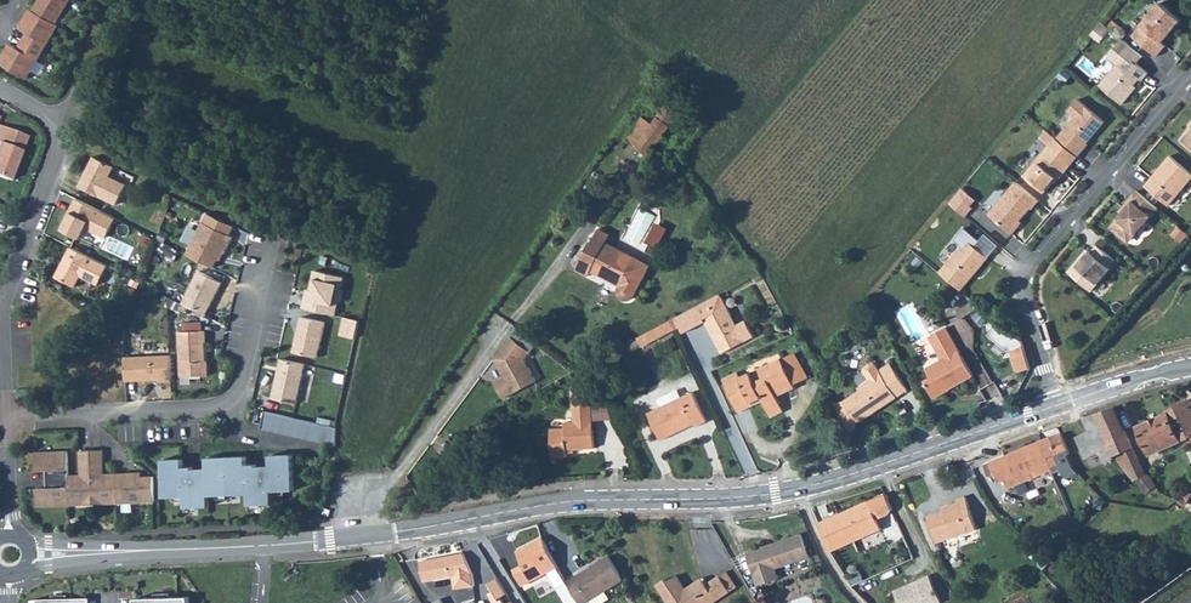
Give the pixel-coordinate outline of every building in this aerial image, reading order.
[(8,43),(0,56),(0,64),(25,79),(57,25),(54,24),(69,0),(37,0),(31,10),(29,9),(17,28),(25,32),(29,34),(19,49),(16,47),(8,43)] [(1182,19),(1161,1),(1133,35),(1157,55),(1166,44),(1163,41),(1182,19)] [(1102,40),(1112,27),(1103,20),(1092,33),(1102,40)] [(29,34),(25,32),(16,47),(19,49),(29,34)] [(1143,55),(1122,38),(1109,55),(1118,63),(1100,84),(1123,103),(1133,91),(1131,89),(1140,78),(1143,79),(1149,72),(1137,62),(1143,55)] [(1105,121),(1078,99),(1068,111),(1075,116),(1057,138),(1078,156),(1086,147),(1084,145),(1105,121)] [(660,111),(664,106),(659,102),(655,108),(660,111)] [(660,111),(651,123),(642,116),(626,139),(647,156),(678,115),(665,105),(664,106),(660,111)] [(9,182),(26,137),(0,127),(0,178),(9,182)] [(1183,139),(1190,146),(1190,129),(1183,139)] [(1078,156),(1057,138),(1046,130),(1040,136),(1050,144),(1024,175),(1044,193),(1058,177),(1060,178),(1078,156)] [(1170,155),(1145,185),(1168,205),(1190,178),(1190,172),(1170,155)] [(96,157),(80,186),(117,205),(128,185),(111,177),(116,167),(96,157)] [(662,184),(651,173),(643,180),(655,191),(662,184)] [(1040,202),(1017,182),(989,215),(1013,235),(1020,227),(1018,225),(1032,209),(1033,210),(1040,202)] [(962,188),(949,203),(966,217),(973,208),(962,200),(967,193),(962,188)] [(1157,207),(1136,190),(1122,206),(1125,209),(1110,226),(1123,238),(1132,238),(1157,207)] [(79,200),(64,229),(83,239),(88,229),(108,238),(117,219),(79,200)] [(185,254),(212,267),(216,258),(219,252),(222,254),(231,236),(201,221),(185,254)] [(1180,226),(1175,233),(1184,241),(1190,234),(1180,226)] [(576,269),(588,275),(591,270),(615,283),(616,281),(620,283),(617,291),(618,294),(622,299),(628,299),(633,296),(649,265),(606,242),(609,234),(599,229),(591,243),(590,242),(576,269)] [(988,258),(966,240),(939,273),(961,291),(988,258)] [(1114,259),(1096,244),(1090,251),(1086,248),(1079,256),(1081,258),(1069,272),(1091,290),(1110,268),(1108,266),(1114,259)] [(77,287),(82,277),(100,286),(110,267),(73,248),(58,277),(77,287)] [(181,303),(204,314),(221,281),(198,269),(181,303)] [(305,294),(302,307),(333,315),(337,299),(333,299),(336,289),(340,286),(342,276),(313,270),(308,295),(305,294)] [(715,295),(704,301),(705,305),(717,298),(715,295)] [(704,301),(676,317),(681,325),(685,332),(705,321),(713,335),(719,332),(721,334),(719,335),(727,350),(750,337),(741,321),(733,326),(728,324),(725,318),(727,317),(717,298),(705,305),(704,301)] [(316,358),(324,322),(300,317),(292,352),(316,358)] [(358,320),(344,317),(340,335),(354,338),(358,320)] [(676,317),(670,320),(674,328),(681,325),(676,317)] [(657,327),(661,336),(673,330),(668,321),(657,327)] [(184,322),(184,331),(199,331),(199,322),(184,322)] [(1006,352),(1009,351),(1023,346),(1022,342),(999,323),(988,335),(1006,352)] [(637,338),(641,346),(661,336),(657,327),(637,338)] [(924,381),(934,399),(946,392),(945,390),(948,389),(951,389),(973,376),(946,327),(929,336),(942,359),(925,368),(930,377),(924,381)] [(517,328),(494,357),(504,376),(495,381),(504,397),(537,380),(525,358),(537,343),(517,328)] [(177,332),(179,377),(206,376),(206,364),(204,365),(204,361),(203,342),(204,342),(204,331),(199,331),(184,331),(177,332)] [(719,332),(713,335),(722,352),(727,350),(719,335),(721,334),(719,332)] [(1009,351),(1016,373),(1030,368),(1023,346),(1009,351)] [(781,358),(794,385),(808,378),(794,352),(781,358)] [(169,355),(123,357),(124,381),(170,379),(169,355)] [(767,411),(781,405),(775,393),(778,392),(780,395),(795,387),(794,385),(781,358),(740,377),(737,372),(723,378),(738,412),(762,401),(767,411)] [(303,368),(278,362),(270,402),(294,408),(303,368)] [(875,411),(873,409),(895,394),(897,397),(908,389),(889,363),(879,370),(875,363),(871,363),(864,367),(863,371),(857,376),(856,380),(861,386),(858,388),(860,390),(843,402),(857,423),(875,411)] [(993,382),(983,388),(988,397),(999,391),(993,382)] [(566,449),(574,448),(594,447),(590,387),(571,389),(574,421),(564,421),(565,427),(550,428),(552,456),(567,455),(567,452),(566,449)] [(661,395),(664,403),(682,395),(679,388),(661,395)] [(658,436),(692,421),(694,424),(695,426),(707,420),(693,391),(647,412),(658,436)] [(875,411),(897,397),(895,394),(873,409),(875,411)] [(857,423),(843,402),(833,403),(850,434),(855,429),(857,423)] [(1166,411),(1167,413),(1136,426),(1149,454),(1190,436),(1190,437),(1190,404),(1187,406),(1185,403),(1166,411)] [(767,411),(769,416),(783,409),(781,405),(767,411)] [(1083,417),(1093,442),(1106,436),(1116,457),(1117,458),(1119,463),(1130,478),(1141,484),(1140,485),(1145,493),(1147,492),(1156,486),(1146,473),(1144,474),(1114,407),(1083,417)] [(335,431),(263,413),(259,432),(334,451),(335,431)] [(1069,423),(1079,447),(1093,442),(1083,417),(1069,423)] [(658,436),(660,439),(694,424),(692,421),(658,436)] [(1003,481),(1007,489),(1050,470),(1051,473),(1059,469),(1061,472),(1072,467),(1067,454),(1069,453),(1061,434),(1051,438),(1050,437),(1027,447),(1035,465),(1003,480),(1003,481)] [(1079,447),(1084,458),(1099,452),(1104,462),(1116,457),(1106,436),(1093,442),(1079,447)] [(984,465),(989,476),(995,474),(999,483),(1003,481),(1003,480),(1035,465),(1027,447),(984,465)] [(35,470),(44,470),(50,470),(50,488),(45,488),(35,488),(36,507),(83,505),(83,500),(92,499),(102,499),(102,505),(152,503),(151,477),(140,477),(140,472),(102,473),(101,450),(78,450),(79,474),(67,474),(67,451),(34,452),(35,470)] [(158,465),(158,503),(180,502),(180,513),(205,512),(204,501),(244,499),(245,511),(271,510),(269,496),(290,494),(288,460),(265,461),(265,471),(252,472),(252,469),(241,470),(241,462),(201,464),(201,473),(188,474),(188,472),(178,472),(178,464),(158,465)] [(1147,492),(1150,497),(1159,491),(1156,486),(1147,492)] [(1177,500),(1183,504),(1190,492),(1185,488),(1177,500)] [(820,521),(832,550),(882,528),(876,516),(892,509),(885,493),(820,521)] [(942,511),(928,516),(937,543),(976,529),(965,496),(955,500),(956,502),(946,506),(947,509),(942,511)] [(800,530),(746,552),(760,585),(781,576),(777,566),(809,553),(800,530)] [(542,536),(516,549),(523,564),(503,574),(513,594),(525,587),(523,584),(554,568),(557,566),(542,536)] [(463,552),(420,560),(423,580),(461,573),(463,576),(472,573),(463,552)] [(581,602),(592,602),(590,600),(605,590),(623,579),(608,555),(567,581),(581,602)] [(554,568),(555,570),(553,571),(561,585),(567,581),(557,566),(554,568)] [(707,583),(718,600),(731,591),(737,587),(727,572),(707,583)] [(707,602),(713,602),(718,600),(707,583),(699,588),(697,585),(688,591),(686,588),(677,575),(667,581),(666,578),(657,584),(670,602),(707,602)] [(895,590),(901,602),(941,602),(943,602),(931,575),(895,590)] [(494,601),(498,598),(507,593),(497,577),(488,582),(493,590),(489,592),(494,601)] [(686,588),(688,591),(697,585),(699,588),(707,583),(702,577),(686,588)] [(558,587),(567,602),(581,602),(567,581),(561,585),(558,587)] [(592,602),(602,602),(610,598),(605,590),(590,600),(592,602)] [(137,600),(137,602),(162,602),(161,598),(159,598),(159,593),(147,594),(147,600),(137,600)] [(186,599),(176,599),(175,593),(164,594),(164,598),(161,598),(162,602),(186,602),(186,599)]
